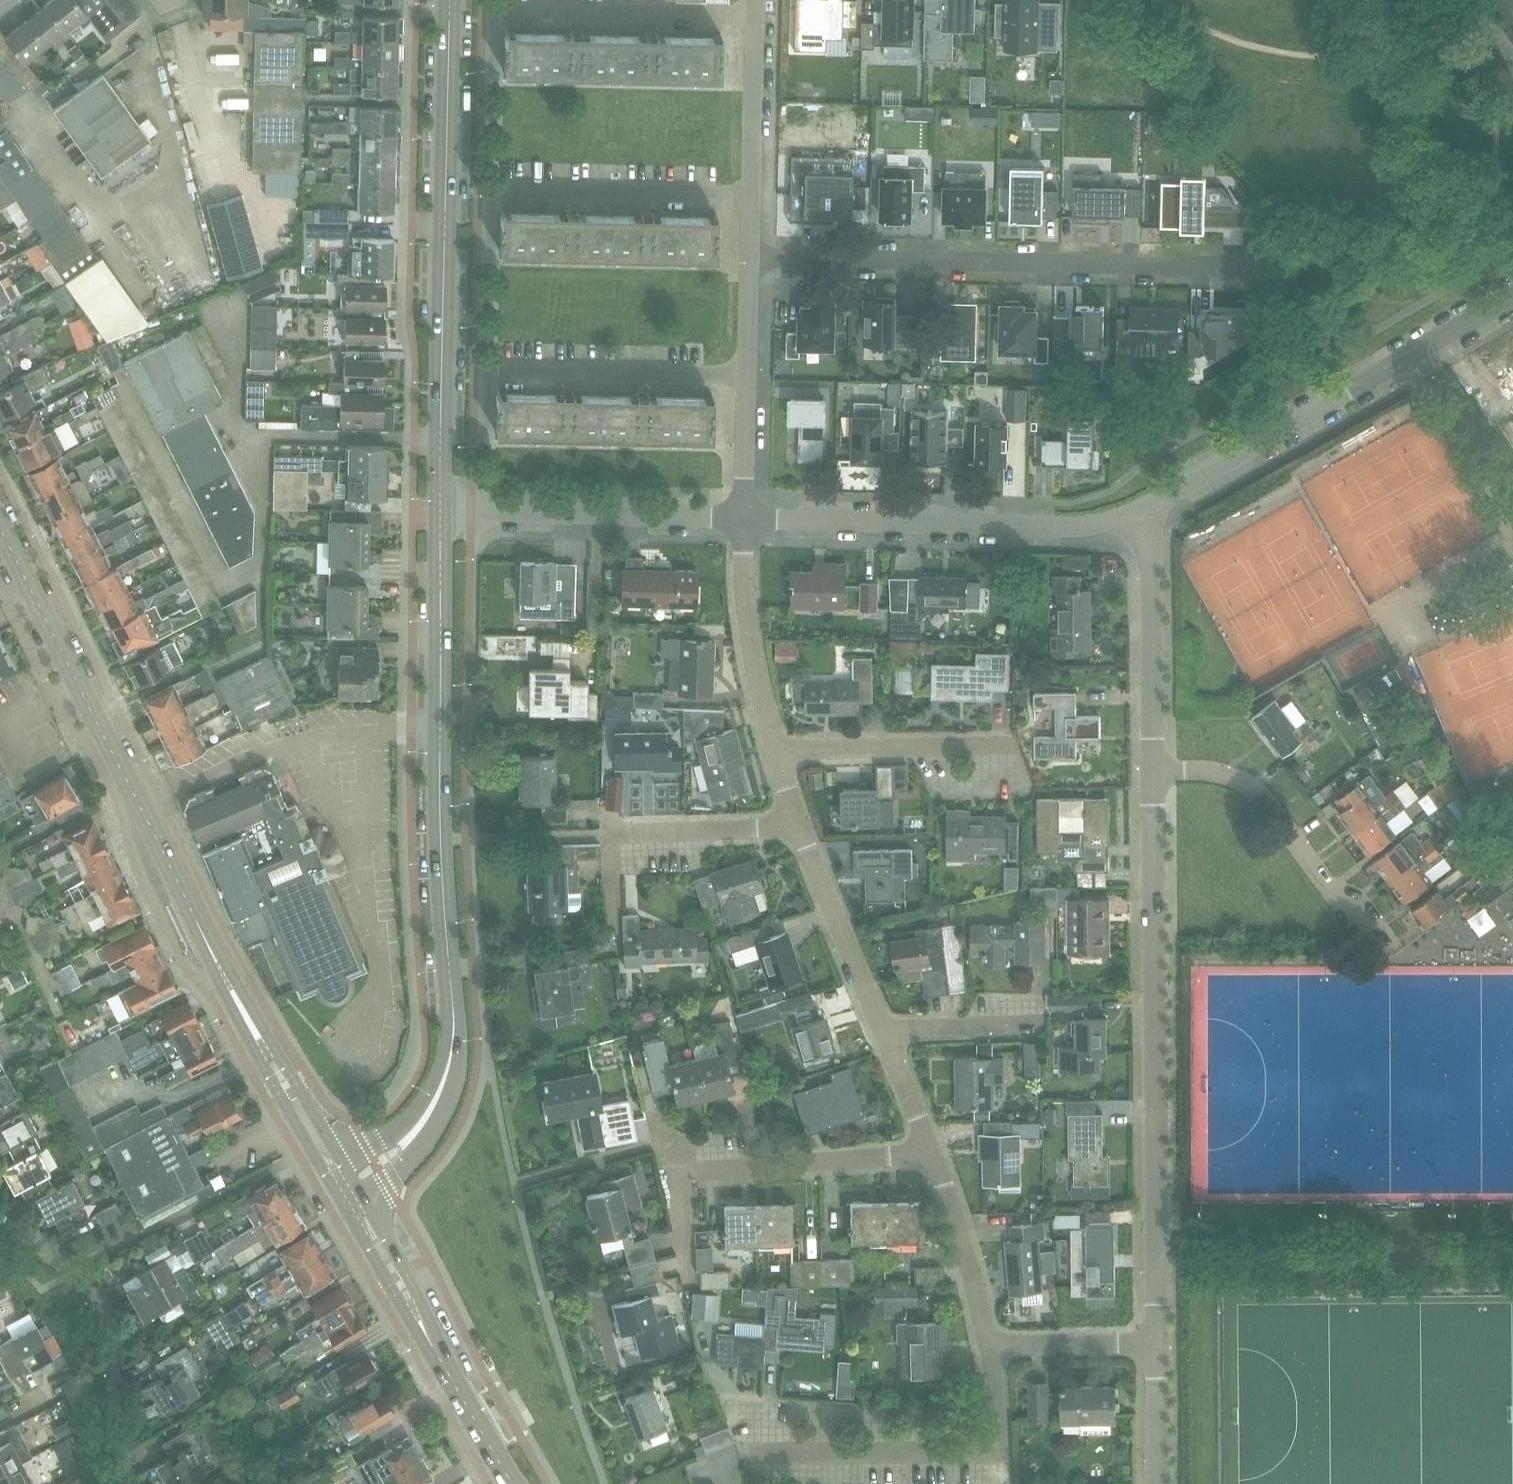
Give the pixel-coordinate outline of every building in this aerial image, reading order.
[(46,5),(65,29),(68,32),(80,22),(84,27),(92,20),(82,6),(78,2),(76,0),(51,0),(46,5)] [(78,2),(82,6),(92,20),(106,40),(124,27),(118,17),(110,7),(105,0),(81,0),(78,2)] [(133,0),(120,0),(110,7),(118,17),(135,3),(133,0)] [(203,14),(223,14),(242,15),(271,15),(271,8),(246,0),(203,0),(203,14)] [(794,49),(826,50),(826,38),(842,38),(842,26),(856,26),(857,0),(795,0),(794,49)] [(860,48),(873,48),(873,44),(884,44),(884,57),(912,57),(914,0),(886,0),(885,22),(874,22),(861,22),(860,48)] [(924,59),(953,59),(954,31),(975,32),(975,22),(981,22),(981,7),(975,7),(976,0),(942,0),(941,13),(925,12),(924,59)] [(995,32),(1004,32),(1004,46),(1038,47),(1038,33),(1044,33),(1044,37),(1060,38),(1061,2),(1045,1),(1044,8),(1039,7),(1039,0),(1005,0),(1005,6),(996,6),(995,32)] [(143,13),(135,3),(118,17),(124,27),(143,13)] [(65,29),(46,5),(26,20),(45,45),(46,45),(65,29)] [(363,15),(362,32),(352,32),(352,31),(337,31),(337,43),(362,42),(398,43),(398,32),(403,33),(403,17),(399,17),(399,16),(363,15)] [(244,18),(244,30),(244,45),(255,45),(252,171),(300,172),(303,32),(307,32),(307,19),(244,18)] [(45,45),(26,20),(6,36),(4,37),(25,62),(26,61),(38,52),(40,55),(49,48),(46,45),(45,45)] [(505,28),(504,71),(576,73),(577,34),(507,33),(507,28),(505,28)] [(0,30),(0,54),(29,91),(36,86),(42,81),(26,61),(25,62),(4,37),(6,36),(0,30)] [(721,33),(719,33),(719,37),(649,36),(648,74),(720,76),(721,33)] [(649,36),(577,34),(576,73),(648,74),(649,36)] [(402,43),(398,43),(362,42),(362,58),(352,58),(352,57),(334,57),(334,68),(337,68),(350,68),(397,69),(398,58),(402,58),(402,43)] [(83,52),(76,43),(68,49),(75,59),(83,52)] [(402,69),(397,69),(350,68),(350,83),(334,82),(334,93),(397,94),(397,84),(402,84),(402,69)] [(103,73),(87,85),(53,109),(101,175),(151,139),(103,73)] [(45,78),(42,81),(36,86),(42,94),(52,86),(45,78)] [(350,106),(349,122),(333,121),(333,133),(351,134),(351,132),(360,132),(360,133),(396,134),(396,123),(401,123),(401,108),(396,108),(397,107),(350,106)] [(1046,111),(1045,125),(1060,126),(1060,111),(1046,111)] [(1149,113),(1149,129),(1160,129),(1161,114),(1149,113)] [(17,200),(46,241),(41,245),(66,281),(98,259),(33,167),(0,120),(0,177),(17,200)] [(400,134),(396,134),(360,133),(360,159),(395,160),(396,149),(400,149),(400,134)] [(332,158),(351,159),(351,148),(333,148),(332,158)] [(791,155),(790,194),(803,194),(803,215),(831,216),(831,222),(832,222),(832,216),(851,216),(851,207),(864,207),(865,185),(852,185),(852,172),(806,171),(807,157),(808,157),(808,155),(791,155)] [(400,160),(395,160),(360,159),(359,184),(395,185),(395,175),(399,175),(400,160)] [(925,190),(925,165),(883,164),(882,217),(911,218),(912,190),(925,190)] [(1043,221),(1044,217),(1057,217),(1058,189),(1044,189),(1044,166),(1043,166),(1043,167),(1012,166),(1011,200),(1011,219),(1002,219),(1002,220),(1020,221),(1020,225),(1021,225),(1021,221),(1043,221)] [(945,217),(945,219),(946,219),(958,219),(958,222),(957,222),(957,224),(959,224),(959,223),(971,223),(971,224),(973,224),(973,222),(972,222),(972,219),(984,220),(986,220),(986,219),(985,219),(986,189),(986,187),(985,187),(985,188),(970,187),(970,172),(954,171),(946,171),(946,186),(945,186),(945,188),(946,188),(945,218),(945,217)] [(1074,172),(1073,222),(1101,222),(1101,214),(1125,215),(1126,187),(1102,186),(1103,172),(1074,172)] [(350,174),(332,173),(332,184),(350,185),(350,174)] [(1161,223),(1161,227),(1181,227),(1181,230),(1205,231),(1205,225),(1263,226),(1240,198),(1236,201),(1223,185),(1206,185),(1206,176),(1182,175),(1182,182),(1162,182),(1161,223)] [(0,177),(0,210),(17,200),(0,177)] [(399,185),(395,185),(359,184),(358,210),(394,211),(394,200),(399,201),(399,185)] [(239,195),(207,204),(228,282),(260,272),(239,195)] [(303,208),(303,221),(348,222),(349,209),(303,208)] [(501,208),(500,251),(572,252),(573,214),(502,213),(502,208),(501,208)] [(717,213),(715,213),(715,217),(645,216),(644,254),(716,256),(717,213)] [(645,216),(573,214),(572,252),(644,254),(645,216)] [(348,222),(303,221),(302,236),(328,237),(348,237),(348,222)] [(349,274),(374,275),(393,276),(394,239),(352,238),(352,247),(351,247),(351,245),(349,245),(349,274)] [(281,288),(273,270),(242,283),(249,301),(281,288)] [(347,289),(346,306),(370,307),(370,308),(385,309),(385,285),(370,284),(371,276),(374,276),(374,275),(349,274),(339,274),(338,289),(347,289)] [(12,285),(7,277),(0,281),(0,291),(12,285)] [(12,285),(0,291),(0,306),(11,301),(10,300),(17,296),(12,285)] [(787,330),(787,355),(800,355),(800,346),(834,347),(835,300),(831,300),(831,296),(818,296),(818,300),(814,300),(814,305),(801,305),(800,330),(787,330)] [(877,301),(865,301),(865,325),(861,325),(860,340),(864,340),(864,344),(893,344),(893,346),(919,347),(920,315),(903,315),(903,317),(895,317),(895,298),(877,297),(877,301)] [(1049,361),(1049,336),(1036,336),(1037,310),(1024,310),(1024,305),(1020,305),(1020,300),(1007,300),(1007,304),(1002,304),(1001,351),(1035,351),(1035,361),(1049,361)] [(943,303),(943,329),(943,330),(942,358),(976,359),(977,304),(943,303)] [(252,305),(252,326),(276,327),(277,306),(252,305)] [(1054,315),(1053,353),(1078,353),(1078,345),(1104,346),(1104,306),(1077,305),(1077,311),(1073,311),(1073,310),(1071,310),(1071,316),(1054,315)] [(345,341),(364,341),(384,342),(385,318),(370,317),(370,308),(370,307),(346,306),(336,306),(336,316),(345,317),(345,341)] [(1131,338),(1179,340),(1179,308),(1160,308),(1160,307),(1159,307),(1159,308),(1151,308),(1151,307),(1150,307),(1150,308),(1132,307),(1131,338)] [(1189,329),(1189,355),(1203,355),(1210,351),(1214,359),(1267,329),(1267,310),(1204,309),(1204,329),(1189,329)] [(32,329),(42,324),(37,316),(0,335),(0,345),(32,329)] [(188,329),(123,362),(159,433),(162,432),(204,411),(224,401),(215,383),(229,376),(202,323),(188,330),(188,329)] [(276,327),(252,326),(251,347),(276,348),(276,327)] [(32,329),(0,345),(0,374),(12,368),(5,355),(37,338),(32,329)] [(124,365),(111,338),(97,345),(111,372),(124,365)] [(1117,344),(1116,368),(1132,368),(1132,344),(1117,344)] [(276,348),(251,347),(250,368),(275,368),(276,348)] [(344,358),(343,381),(368,382),(368,383),(383,384),(384,360),(358,359),(359,350),(345,350),(345,358),(344,358)] [(6,389),(0,392),(0,417),(1,418),(35,401),(30,390),(50,379),(42,365),(12,380),(15,385),(6,389)] [(262,380),(246,380),(245,420),(261,421),(262,380)] [(301,404),(301,406),(301,428),(389,430),(389,406),(382,406),(383,393),(367,392),(368,383),(368,382),(343,381),(329,381),(329,392),(322,392),(322,404),(301,404)] [(915,383),(903,382),(902,394),(915,395),(915,383)] [(91,396),(97,406),(117,396),(111,386),(91,396)] [(1007,388),(1007,419),(1026,419),(1026,388),(1007,388)] [(497,389),(496,431),(568,433),(568,395),(498,393),(499,389),(497,389)] [(712,393),(711,393),(711,398),(640,396),(639,434),(711,436),(712,393)] [(640,396),(568,395),(568,433),(639,434),(640,396)] [(122,407),(117,396),(97,406),(102,417),(122,407)] [(825,400),(791,399),(791,421),(802,421),(801,459),(824,459),(825,400)] [(127,417),(122,407),(102,417),(107,427),(127,417)] [(854,460),(882,461),(883,431),(894,431),(895,407),(882,407),(881,416),(855,416),(854,460)] [(928,410),(914,410),(912,461),(927,462),(927,463),(931,463),(931,462),(946,462),(947,411),(932,411),(932,409),(928,409),(928,410)] [(35,410),(25,415),(7,424),(6,428),(16,447),(56,427),(74,418),(70,410),(53,418),(54,421),(44,427),(35,410)] [(215,433),(204,411),(162,432),(173,454),(215,433)] [(1042,465),(1056,465),(1057,465),(1093,466),(1094,449),(1094,448),(1095,416),(1080,415),(1079,415),(1069,415),(1068,438),(1062,438),(1043,438),(1042,465)] [(132,427),(127,417),(107,427),(112,437),(132,427)] [(1007,435),(1007,423),(979,422),(977,467),(993,467),(993,463),(1006,464),(1007,447),(1008,448),(1008,435),(1007,435)] [(64,443),(56,427),(16,447),(26,468),(66,448),(64,443)] [(138,437),(132,427),(112,437),(118,448),(138,437)] [(255,511),(215,433),(173,454),(229,566),(253,554),(255,511)] [(143,448),(138,437),(118,448),(122,455),(123,458),(143,448)] [(346,445),(345,446),(350,446),(349,460),(339,459),(339,470),(389,472),(390,461),(386,461),(386,447),(388,447),(388,446),(346,445)] [(133,477),(131,474),(151,464),(143,448),(123,458),(122,455),(109,462),(121,483),(133,477)] [(101,453),(87,461),(86,460),(76,465),(81,474),(91,469),(105,462),(101,453)] [(322,456),(274,455),(274,469),(321,470),(322,456)] [(58,457),(46,463),(28,472),(39,493),(68,479),(58,457)] [(97,480),(91,469),(81,474),(84,480),(79,479),(71,483),(70,482),(41,497),(52,518),(81,503),(81,505),(93,499),(86,485),(97,480)] [(321,470),(274,469),(273,508),(306,509),(307,482),(321,482),(321,470)] [(344,497),(345,497),(345,509),(370,510),(370,498),(387,498),(387,497),(385,497),(385,482),(389,482),(389,472),(339,470),(339,482),(349,482),(348,496),(344,496),(344,497)] [(81,503),(52,518),(63,540),(92,525),(114,514),(109,505),(87,515),(81,505),(81,503)] [(331,509),(330,542),(368,542),(368,532),(381,532),(382,510),(370,510),(345,509),(331,509)] [(108,526),(95,532),(92,525),(63,540),(72,559),(113,538),(114,541),(133,531),(133,530),(135,529),(130,520),(110,530),(108,526)] [(138,540),(133,531),(114,541),(119,551),(130,545),(129,544),(138,540)] [(196,553),(191,542),(171,552),(177,562),(196,553)] [(368,542),(330,542),(329,573),(380,574),(381,553),(368,553),(368,542)] [(152,547),(113,567),(94,578),(84,583),(95,603),(128,587),(121,574),(156,556),(152,547)] [(103,548),(92,554),(74,563),(84,583),(94,578),(113,567),(103,548)] [(201,563),(196,553),(177,562),(182,573),(201,563)] [(623,568),(622,580),(622,604),(696,606),(697,570),(675,570),(675,574),(645,574),(645,569),(644,569),(641,557),(626,556),(626,568),(623,568)] [(520,600),(540,600),(560,601),(559,618),(574,618),(574,589),(554,589),(554,563),(521,562),(520,579),(522,579),(521,599),(520,599),(520,600)] [(206,573),(201,563),(182,573),(185,578),(187,583),(206,573)] [(792,606),(808,607),(808,602),(845,603),(846,563),(824,563),(824,573),(792,572),(791,590),(792,590),(792,606)] [(212,584),(206,573),(187,583),(189,587),(193,594),(212,584)] [(380,574),(329,573),(328,605),(366,606),(367,595),(380,595),(380,574)] [(908,598),(908,622),(920,622),(921,605),(965,606),(979,606),(980,582),(966,582),(966,578),(950,577),(950,578),(922,577),(922,576),(921,576),(921,578),(909,578),(908,598)] [(1054,576),(1054,592),(1059,592),(1059,629),(1052,629),(1052,655),(1077,655),(1076,647),(1090,646),(1090,628),(1088,628),(1088,608),(1090,608),(1089,591),(1080,591),(1080,576),(1054,576)] [(189,587),(187,583),(185,578),(154,593),(154,594),(144,600),(143,597),(135,601),(129,591),(114,598),(96,607),(107,628),(155,604),(189,587)] [(862,585),(861,610),(877,610),(878,585),(878,584),(860,583),(860,585),(862,585)] [(217,595),(212,584),(193,594),(198,604),(217,595)] [(256,589),(226,604),(238,629),(257,618),(256,589)] [(223,605),(217,595),(198,604),(203,615),(223,605)] [(198,604),(182,612),(180,608),(162,617),(155,604),(107,628),(120,654),(124,655),(189,623),(204,616),(203,615),(198,604)] [(366,606),(328,605),(327,636),(379,638),(379,617),(366,616),(366,606)] [(0,639),(0,673),(13,666),(0,639)] [(696,640),(669,639),(668,666),(681,666),(679,692),(710,694),(712,641),(700,641),(700,640),(696,640)] [(136,685),(183,662),(173,640),(124,665),(124,666),(126,665),(136,685)] [(337,696),(357,696),(377,697),(378,647),(338,646),(337,696)] [(267,717),(294,704),(270,654),(217,680),(241,730),(258,722),(258,721),(267,716),(267,717)] [(978,666),(935,665),(934,696),(956,696),(956,698),(957,698),(957,696),(967,697),(967,698),(968,698),(968,697),(991,697),(991,687),(1007,687),(1008,655),(979,654),(978,666)] [(534,656),(533,656),(533,676),(539,677),(539,686),(530,685),(530,712),(550,712),(550,714),(553,714),(553,705),(568,705),(568,719),(597,719),(597,693),(587,693),(587,681),(569,680),(570,657),(553,656),(552,669),(534,669),(534,656)] [(872,657),(854,658),(854,682),(806,682),(793,682),(793,700),(807,699),(807,713),(859,712),(859,701),(873,701),(873,681),(872,657)] [(206,694),(214,690),(204,670),(197,673),(206,694)] [(144,702),(154,721),(185,705),(176,689),(185,684),(182,679),(146,698),(144,702)] [(601,706),(618,706),(618,705),(616,705),(616,698),(609,692),(603,691),(603,689),(602,689),(601,706)] [(154,721),(165,742),(196,727),(191,717),(204,711),(201,704),(205,702),(207,707),(219,701),(214,690),(206,694),(207,695),(203,696),(185,705),(154,721)] [(663,708),(663,693),(633,692),(633,707),(663,708)] [(1035,736),(1035,757),(1065,757),(1076,756),(1076,736),(1100,736),(1100,716),(1076,716),(1076,692),(1035,693),(1035,708),(1056,707),(1056,736),(1035,736)] [(1275,699),(1275,700),(1254,716),(1283,754),(1301,740),(1309,751),(1328,737),(1326,734),(1333,729),(1326,720),(1315,729),(1307,719),(1296,727),(1275,699)] [(724,710),(684,709),(684,742),(695,740),(701,764),(708,788),(711,798),(731,794),(732,795),(735,794),(735,793),(744,791),(734,753),(740,751),(734,729),(723,731),(724,710)] [(196,727),(165,742),(176,764),(206,748),(196,727)] [(669,746),(669,732),(615,733),(615,766),(654,765),(654,769),(668,769),(664,773),(665,781),(670,787),(679,787),(678,750),(670,751),(670,746),(669,746)] [(1421,758),(1435,782),(1445,775),(1431,753),(1421,758)] [(553,755),(542,756),(522,756),(524,801),(540,800),(540,804),(542,804),(543,822),(567,821),(566,807),(554,807),(554,800),(555,800),(553,755)] [(14,797),(16,795),(16,794),(15,795),(0,763),(0,805),(14,797)] [(907,765),(893,765),(877,765),(877,788),(844,789),(845,804),(849,805),(849,822),(845,822),(845,823),(854,823),(854,825),(858,825),(858,823),(878,823),(878,801),(895,801),(895,799),(894,799),(894,790),(908,790),(907,765)] [(242,784),(215,795),(212,787),(207,789),(195,794),(194,794),(189,796),(190,797),(187,799),(184,805),(185,808),(184,809),(185,812),(186,811),(198,839),(197,840),(198,843),(200,842),(204,851),(203,852),(217,883),(216,884),(220,893),(221,893),(244,947),(274,934),(276,939),(297,987),(296,987),(300,996),(316,989),(317,992),(319,995),(322,997),(325,999),(328,1000),(332,1001),(335,1001),(339,1000),(342,999),(345,996),(347,994),(350,991),(351,988),(352,984),(352,981),(351,977),(351,975),(366,968),(362,959),(328,879),(328,878),(326,874),(327,873),(323,863),(321,864),(313,844),(315,843),(310,833),(309,834),(307,829),(298,833),(287,806),(294,803),(296,807),(297,806),(295,802),(287,805),(284,799),(275,778),(273,772),(272,772),(269,768),(265,766),(260,767),(260,766),(255,768),(255,769),(244,773),(239,775),(242,784)] [(64,773),(47,783),(28,795),(38,811),(31,815),(36,824),(78,798),(76,793),(77,790),(74,786),(72,786),(64,773)] [(609,776),(607,808),(621,809),(621,808),(623,777),(609,776)] [(1436,784),(1448,800),(1459,792),(1448,776),(1436,784)] [(1339,812),(1354,833),(1401,799),(1393,789),(1374,804),(1365,792),(1339,812)] [(1448,800),(1465,822),(1476,814),(1459,792),(1448,800)] [(14,797),(0,805),(0,817),(1,819),(20,807),(14,797)] [(1038,800),(1038,835),(1038,850),(1037,850),(1037,851),(1060,851),(1060,858),(1075,858),(1097,857),(1097,845),(1106,845),(1106,798),(1037,799),(1037,800),(1038,800)] [(1354,833),(1370,853),(1396,833),(1413,820),(1405,809),(1407,807),(1401,799),(1354,833)] [(948,810),(948,830),(948,850),(948,860),(975,861),(975,850),(1004,850),(1004,858),(1018,858),(1018,842),(1019,822),(1005,821),(1005,816),(986,816),(986,822),(970,822),(971,810),(948,810)] [(104,843),(93,821),(64,835),(70,847),(51,856),(51,857),(40,863),(45,873),(56,867),(104,843)] [(1436,846),(1429,837),(1410,852),(1401,840),(1390,848),(1374,860),(1390,880),(1436,846)] [(1503,850),(1512,863),(1512,842),(1503,850)] [(115,866),(104,843),(56,867),(61,877),(80,867),(87,880),(115,866)] [(601,858),(600,844),(549,846),(550,866),(527,866),(529,907),(566,906),(567,910),(575,910),(579,907),(581,903),(581,891),(578,892),(577,858),(601,858)] [(1452,866),(1436,846),(1390,880),(1406,901),(1422,889),(1432,881),(1452,866)] [(912,849),(874,849),(854,849),(854,850),(858,850),(859,866),(866,865),(867,900),(894,899),(894,878),(912,877),(912,876),(918,876),(918,861),(912,862),(912,849)] [(1075,858),(1075,871),(1109,870),(1109,869),(1108,857),(1107,857),(1106,857),(1097,857),(1075,858)] [(712,873),(712,875),(695,881),(694,879),(693,879),(702,906),(720,900),(721,902),(722,902),(728,922),(758,913),(751,892),(763,888),(759,876),(760,876),(758,869),(757,870),(754,861),(736,866),(737,869),(714,876),(713,873),(712,873)] [(1509,867),(1512,873),(1500,883),(1494,875),(1481,885),(1472,892),(1483,907),(1494,899),(1512,924),(1512,864),(1509,867)] [(22,868),(5,865),(3,878),(2,878),(9,891),(34,878),(27,865),(22,868)] [(127,889),(115,866),(87,880),(93,893),(74,902),(74,903),(61,910),(66,920),(127,889)] [(37,876),(34,878),(9,891),(15,903),(16,903),(23,906),(30,903),(33,894),(43,889),(37,876)] [(1481,885),(1473,876),(1444,899),(1438,889),(1428,897),(1412,909),(1425,927),(1470,894),(1470,893),(1472,892),(1481,885)] [(1056,901),(1056,887),(1030,886),(1030,901),(1037,901),(1037,916),(1056,916),(1056,901)] [(138,911),(127,889),(66,920),(71,930),(103,913),(110,925),(138,911)] [(1071,900),(1068,900),(1068,901),(1071,901),(1071,931),(1068,931),(1068,949),(1085,949),(1085,952),(1090,952),(1090,951),(1110,951),(1109,950),(1104,950),(1104,924),(1106,924),(1106,923),(1102,923),(1102,915),(1109,915),(1109,900),(1071,900)] [(25,927),(31,939),(56,926),(50,914),(44,917),(27,914),(25,927)] [(638,914),(623,915),(625,966),(642,966),(641,961),(694,959),(694,961),(708,961),(707,937),(695,938),(694,928),(638,930),(638,914)] [(1003,927),(1003,925),(972,925),(972,953),(980,953),(980,957),(985,957),(986,965),(1004,964),(1004,943),(1018,943),(1018,960),(1044,960),(1044,940),(1043,921),(1017,921),(1017,927),(1003,927)] [(156,946),(145,925),(97,949),(102,961),(108,958),(113,968),(156,946)] [(765,925),(754,928),(727,937),(731,951),(757,943),(771,986),(783,982),(783,984),(788,983),(787,981),(800,977),(795,960),(791,962),(786,947),(790,946),(786,932),(769,938),(765,925)] [(945,945),(943,925),(916,929),(917,937),(893,940),(897,968),(899,981),(923,978),(923,974),(930,973),(933,994),(947,992),(947,993),(950,993),(948,973),(944,945),(945,945)] [(62,938),(56,926),(31,939),(37,951),(49,956),(56,941),(62,938)] [(167,968),(156,946),(113,968),(93,978),(98,987),(111,980),(113,982),(132,973),(137,983),(167,968)] [(583,947),(559,951),(551,952),(554,968),(549,968),(549,967),(534,970),(536,985),(532,986),(537,1015),(574,1010),(569,980),(579,978),(577,965),(586,963),(583,947)] [(72,989),(61,967),(51,973),(61,994),(72,989)] [(178,989),(167,968),(137,983),(142,993),(123,1003),(129,1014),(178,989)] [(810,992),(790,998),(777,1002),(781,1017),(790,1015),(793,1025),(792,1025),(801,1057),(814,1054),(833,1048),(824,1016),(806,1022),(802,1011),(814,1008),(810,992)] [(1067,1069),(1078,1069),(1098,1069),(1098,1068),(1094,1068),(1094,1053),(1107,1052),(1107,1018),(1080,1019),(1080,1009),(1087,1009),(1087,995),(1049,996),(1049,1010),(1072,1009),(1072,1033),(1077,1033),(1077,1046),(1066,1047),(1067,1069)] [(189,1001),(171,1010),(145,1023),(151,1034),(166,1026),(170,1034),(198,1020),(189,1001)] [(744,1012),(736,1015),(740,1029),(748,1027),(744,1012)] [(715,1041),(693,1046),(696,1058),(705,1096),(705,1093),(719,1090),(720,1092),(733,1089),(726,1063),(739,1060),(736,1049),(729,1019),(711,1024),(715,1041)] [(209,1040),(198,1020),(170,1034),(149,1045),(145,1036),(123,1046),(126,1054),(133,1066),(164,1050),(169,1060),(180,1054),(209,1040)] [(119,1039),(123,1046),(145,1036),(141,1028),(119,1039)] [(115,1030),(104,1036),(115,1059),(126,1054),(123,1046),(119,1039),(115,1030)] [(104,1036),(92,1042),(104,1065),(115,1059),(104,1036)] [(669,1065),(662,1036),(640,1041),(644,1057),(646,1056),(652,1081),(654,1093),(673,1088),(677,1102),(690,1099),(689,1097),(704,1093),(704,1096),(705,1096),(696,1058),(669,1065)] [(218,1060),(209,1040),(180,1054),(184,1062),(159,1075),(165,1087),(218,1060)] [(93,1071),(104,1065),(92,1042),(81,1047),(93,1071)] [(1039,1042),(1026,1042),(1027,1076),(1040,1076),(1039,1042)] [(70,1053),(82,1077),(93,1071),(81,1047),(70,1053)] [(71,1082),(82,1077),(70,1053),(57,1059),(69,1083),(71,1082)] [(993,1058),(957,1058),(957,1079),(963,1078),(963,1085),(959,1085),(959,1106),(994,1106),(993,1084),(1005,1084),(1005,1057),(993,1058)] [(40,1068),(57,1102),(76,1092),(71,1082),(69,1083),(57,1059),(40,1068)] [(847,1069),(832,1074),(835,1081),(807,1090),(795,1094),(800,1108),(806,1127),(818,1124),(815,1116),(824,1113),(828,1125),(861,1114),(852,1084),(847,1069)] [(6,1070),(0,1073),(0,1121),(22,1109),(15,1096),(18,1094),(6,1070)] [(594,1072),(543,1082),(550,1116),(577,1111),(584,1148),(606,1144),(636,1138),(628,1100),(600,1105),(594,1072)] [(57,1102),(63,1113),(82,1103),(76,1092),(57,1102)] [(231,1095),(213,1104),(196,1112),(197,1113),(192,1115),(194,1119),(184,1124),(184,1125),(190,1136),(205,1128),(208,1135),(223,1128),(222,1125),(241,1115),(231,1095)] [(63,1113),(68,1124),(87,1115),(82,1103),(63,1113)] [(141,1113),(147,1126),(168,1116),(162,1103),(141,1113)] [(126,1109),(136,1131),(147,1126),(141,1113),(137,1104),(126,1109)] [(187,1106),(169,1115),(176,1129),(184,1125),(184,1124),(194,1119),(192,1115),(187,1106)] [(26,1107),(22,1109),(0,1121),(0,1147),(2,1150),(7,1147),(14,1161),(38,1148),(42,1146),(35,1132),(38,1130),(26,1107)] [(115,1115),(125,1137),(136,1131),(126,1109),(115,1115)] [(1083,1113),(1069,1113),(1069,1158),(1074,1158),(1074,1183),(1074,1195),(1107,1195),(1107,1167),(1108,1167),(1108,1166),(1103,1166),(1103,1156),(1103,1154),(1103,1113),(1083,1113)] [(68,1124),(85,1156),(102,1148),(91,1126),(93,1125),(87,1115),(68,1124)] [(169,1115),(168,1116),(147,1126),(136,1131),(125,1137),(114,1142),(104,1147),(136,1208),(140,1216),(205,1184),(176,1129),(169,1115)] [(115,1115),(104,1120),(114,1142),(125,1137),(115,1115)] [(91,1126),(102,1148),(104,1147),(114,1142),(104,1120),(93,1125),(91,1126)] [(1012,1134),(981,1135),(981,1149),(987,1149),(987,1157),(985,1157),(985,1183),(1001,1183),(1001,1189),(1020,1189),(1019,1137),(1040,1137),(1040,1123),(1014,1123),(1014,1122),(1012,1122),(1012,1134)] [(51,1172),(38,1148),(14,1161),(2,1167),(14,1191),(20,1188),(28,1202),(36,1198),(55,1188),(47,1174),(51,1172)] [(641,1204),(633,1174),(602,1183),(604,1190),(587,1195),(594,1221),(590,1222),(591,1225),(595,1224),(598,1237),(599,1236),(603,1251),(624,1245),(629,1266),(656,1259),(650,1238),(634,1243),(625,1209),(641,1204)] [(85,1202),(72,1179),(55,1188),(36,1198),(48,1221),(54,1218),(61,1232),(89,1217),(82,1204),(85,1202)] [(281,1190),(275,1180),(266,1186),(265,1183),(248,1194),(247,1193),(232,1202),(239,1213),(241,1216),(254,1207),(262,1221),(292,1203),(283,1189),(281,1190)] [(133,1210),(126,1196),(95,1213),(102,1226),(133,1210)] [(909,1200),(884,1201),(885,1240),(885,1244),(900,1244),(900,1240),(918,1240),(917,1200),(912,1200),(912,1197),(909,1197),(909,1200)] [(783,1203),(758,1203),(759,1244),(792,1243),(792,1223),(791,1203),(786,1203),(786,1200),(783,1200),(783,1203)] [(885,1240),(884,1201),(850,1202),(851,1227),(847,1227),(847,1230),(851,1230),(851,1241),(885,1240)] [(305,1225),(292,1203),(262,1221),(234,1238),(215,1250),(222,1262),(241,1249),(260,1238),(266,1248),(305,1225)] [(759,1244),(758,1203),(724,1204),(725,1229),(721,1230),(721,1233),(725,1232),(725,1244),(759,1244)] [(1115,1220),(1087,1220),(1087,1228),(1072,1228),(1072,1294),(1105,1294),(1105,1277),(1116,1277),(1115,1220)] [(1042,1223),(1031,1224),(1011,1225),(1013,1240),(1007,1241),(1011,1293),(1023,1292),(1024,1304),(1042,1302),(1041,1290),(1040,1270),(1037,1239),(1043,1239),(1042,1223)] [(184,1240),(196,1261),(213,1251),(201,1230),(184,1240)] [(322,1253),(309,1232),(278,1250),(285,1262),(263,1275),(264,1276),(247,1287),(253,1296),(269,1286),(269,1285),(322,1253)] [(168,1242),(174,1253),(177,1251),(178,1254),(184,1263),(186,1265),(189,1265),(196,1261),(184,1240),(181,1235),(168,1242)] [(335,1275),(322,1253),(269,1285),(269,1286),(275,1295),(297,1281),(304,1293),(335,1275)] [(170,1256),(123,1282),(145,1320),(158,1313),(164,1323),(185,1311),(179,1301),(188,1296),(167,1258),(170,1256)] [(661,1280),(656,1259),(629,1266),(635,1285),(625,1288),(628,1300),(613,1304),(620,1330),(633,1326),(641,1354),(678,1344),(671,1315),(656,1319),(650,1295),(653,1294),(657,1287),(655,1281),(661,1280)] [(854,1259),(822,1260),(822,1285),(854,1284),(854,1259)] [(822,1285),(822,1260),(791,1261),(791,1286),(795,1286),(822,1285)] [(943,1266),(923,1266),(915,1266),(915,1283),(944,1282),(943,1266)] [(730,1271),(720,1271),(700,1271),(701,1288),(730,1287),(730,1271)] [(763,1337),(764,1337),(763,1349),(777,1350),(777,1344),(778,1344),(806,1346),(822,1348),(824,1328),(825,1320),(808,1318),(808,1319),(792,1317),(795,1286),(791,1286),(767,1286),(763,1337)] [(342,1287),(325,1297),(311,1305),(318,1316),(296,1329),(303,1339),(353,1308),(349,1302),(351,1301),(342,1287)] [(916,1287),(891,1287),(876,1288),(876,1316),(893,1316),(893,1304),(916,1303),(916,1287)] [(694,1293),(692,1317),(716,1319),(718,1295),(694,1293)] [(254,1314),(246,1301),(224,1315),(233,1328),(254,1314)] [(357,1315),(353,1308),(303,1339),(286,1350),(291,1359),(308,1348),(329,1335),(336,1346),(367,1328),(358,1314),(357,1315)] [(945,1322),(925,1323),(897,1324),(898,1342),(910,1341),(911,1375),(927,1375),(927,1376),(932,1376),(932,1375),(941,1374),(940,1341),(945,1341),(945,1322)] [(36,1325),(4,1342),(19,1369),(28,1364),(30,1368),(53,1356),(36,1325)] [(735,1335),(719,1334),(718,1342),(716,1362),(733,1363),(760,1365),(760,1366),(761,1366),(763,1349),(764,1337),(763,1337),(762,1337),(762,1338),(735,1336),(735,1335)] [(4,1342),(0,1344),(0,1384),(11,1378),(9,1374),(19,1369),(4,1342)] [(272,1343),(251,1355),(258,1365),(278,1353),(272,1343)] [(198,1367),(186,1346),(163,1360),(170,1372),(138,1390),(139,1391),(149,1385),(165,1414),(200,1393),(188,1372),(198,1367)] [(367,1352),(350,1362),(348,1363),(347,1362),(315,1380),(323,1394),(344,1382),(348,1391),(379,1373),(367,1352)] [(1047,1419),(1047,1382),(1030,1382),(1031,1419),(1047,1419)] [(1062,1386),(1063,1406),(1063,1425),(1081,1425),(1082,1433),(1111,1433),(1111,1418),(1115,1418),(1115,1385),(1062,1386)] [(625,1398),(639,1436),(649,1432),(653,1443),(668,1438),(664,1426),(665,1426),(660,1412),(664,1411),(655,1387),(625,1398)] [(328,1414),(333,1422),(340,1418),(345,1427),(339,1430),(345,1440),(351,1442),(365,1434),(364,1432),(394,1414),(393,1411),(395,1410),(390,1401),(388,1403),(386,1401),(385,1402),(382,1396),(383,1395),(382,1393),(362,1405),(362,1404),(350,1410),(346,1403),(328,1414)] [(5,1429),(0,1432),(0,1473),(22,1461),(33,1455),(16,1423),(5,1429)] [(194,1425),(170,1439),(177,1452),(146,1469),(146,1470),(156,1464),(167,1483),(187,1483),(207,1473),(199,1457),(208,1452),(194,1425)] [(700,1438),(706,1452),(735,1440),(729,1426),(700,1438)] [(407,1437),(390,1447),(355,1467),(361,1478),(378,1468),(384,1478),(419,1457),(407,1437)] [(349,1451),(329,1463),(334,1472),(355,1461),(349,1451)] [(419,1457),(384,1478),(380,1481),(382,1483),(421,1483),(432,1478),(419,1457)] [(22,1461),(0,1473),(0,1483),(35,1483),(22,1461)]
